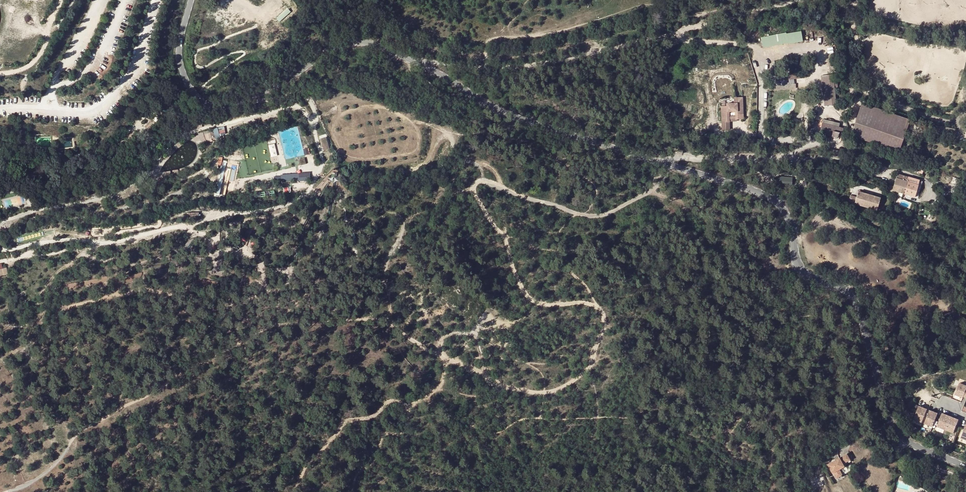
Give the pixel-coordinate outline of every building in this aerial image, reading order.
[(278,17),(281,21),(293,12),(291,9),(278,17)] [(761,47),(800,41),(798,30),(759,36),(761,47)] [(743,97),(737,98),(737,103),(734,103),(727,104),(727,106),(721,106),(722,122),(729,122),(729,120),(732,120),(733,118),(736,118),(736,120),(743,119),(743,97)] [(853,130),(851,136),(899,152),(907,128),(910,120),(862,103),(853,130)] [(843,128),(822,123),(820,133),(838,138),(839,132),(842,133),(843,128)] [(213,129),(198,133),(201,143),(217,138),(213,129)] [(321,139),(325,150),(331,148),(327,137),(321,139)] [(268,145),(271,157),(277,156),(274,143),(268,145)] [(922,174),(923,172),(923,168),(914,164),(912,170),(922,174)] [(919,183),(921,184),(922,181),(912,178),(898,173),(893,190),(915,197),(919,183)] [(790,187),(792,177),(776,175),(774,184),(790,187)] [(880,198),(858,191),(857,197),(850,195),(848,201),(877,210),(880,198)] [(961,382),(956,394),(963,396),(963,395),(965,396),(965,384),(961,382)] [(929,409),(921,406),(916,419),(924,422),(929,409)] [(939,413),(931,410),(926,423),(934,426),(939,413)] [(952,416),(944,412),(938,426),(947,429),(952,416)] [(960,419),(952,416),(947,429),(955,432),(960,419)] [(844,455),(827,464),(831,471),(832,470),(835,475),(840,472),(838,468),(842,466),(841,464),(848,461),(844,455)] [(15,473),(14,474),(13,476),(13,478),(14,479),(15,480),(17,481),(18,481),(20,480),(21,479),(22,478),(22,476),(21,474),(20,473),(18,472),(17,473),(15,473)]
